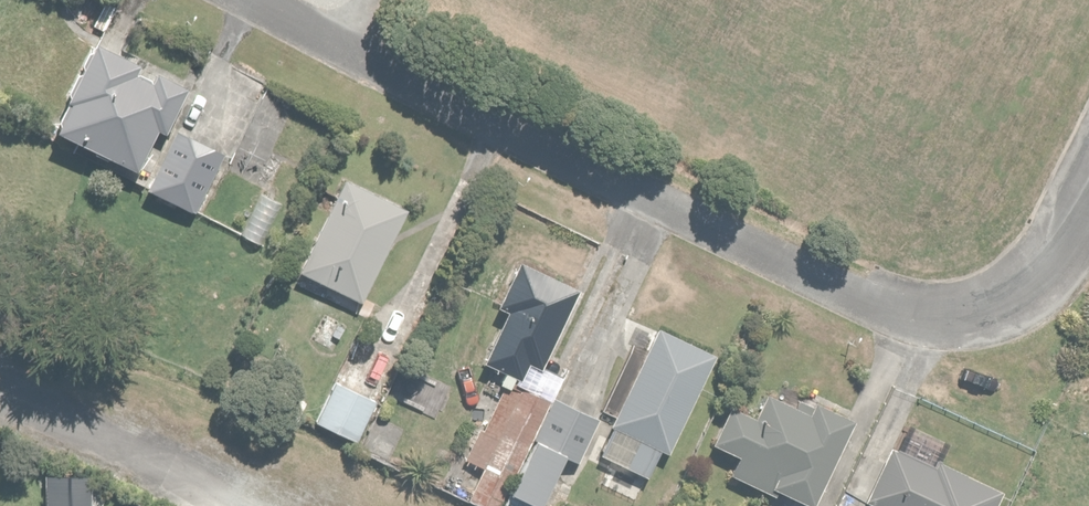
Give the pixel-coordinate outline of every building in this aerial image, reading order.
[(171,85),(85,44),(45,128),(132,169),(171,85)] [(221,159),(169,133),(139,194),(191,220),(221,159)] [(391,210),(339,187),(301,274),(353,297),(391,210)] [(568,284),(514,259),(469,353),(523,379),(568,284)] [(705,359),(649,333),(608,419),(664,445),(705,359)] [(541,403),(502,385),(481,430),(476,428),(461,459),(478,467),(462,502),(471,505),(492,505),(541,403)] [(369,403),(328,387),(312,425),(352,442),(369,403)] [(840,422),(760,389),(748,418),(720,407),(704,444),(733,456),(724,475),(800,505),(806,505),(840,422)] [(592,418),(546,398),(503,494),(527,504),(549,454),(571,464),(592,418)] [(857,504),(861,505),(984,505),(991,493),(885,443),(857,504)] [(32,477),(34,505),(72,505),(70,474),(32,477)]
